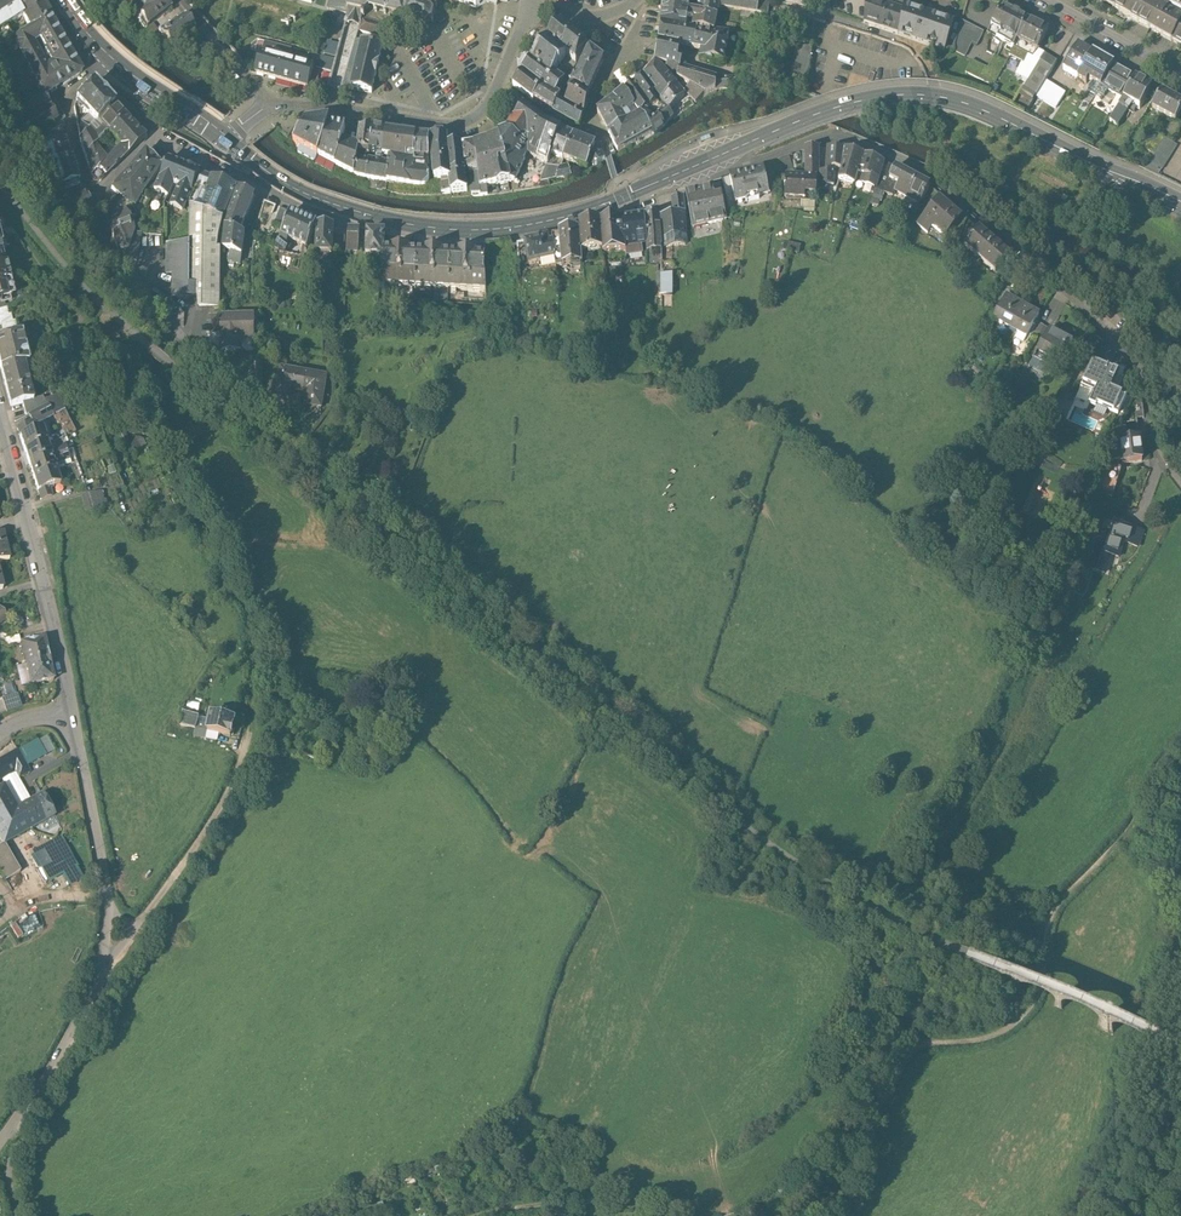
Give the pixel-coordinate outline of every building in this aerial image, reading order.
[(26,3),(25,0),(8,0),(2,4),(0,5),(0,18),(26,3)] [(26,3),(34,16),(55,4),(53,0),(25,0),(26,3)] [(171,0),(137,0),(148,18),(173,2),(171,0)] [(328,9),(336,12),(347,15),(345,23),(352,25),(360,27),(362,20),(363,18),(365,19),(366,15),(364,14),(366,12),(368,13),(368,10),(376,12),(375,14),(377,15),(378,13),(385,15),(384,17),(386,17),(387,15),(391,16),(394,17),(393,19),(395,20),(396,18),(403,20),(403,22),(405,22),(405,20),(413,22),(412,24),(414,24),(415,22),(418,23),(418,25),(419,26),(420,24),(425,25),(425,27),(427,27),(426,25),(431,22),(433,23),(434,22),(432,20),(433,15),(435,15),(435,13),(433,14),(431,10),(435,7),(436,9),(437,7),(436,6),(437,0),(330,0),(328,9)] [(465,5),(466,7),(477,9),(487,3),(487,0),(453,0),(465,5)] [(666,0),(661,28),(685,32),(688,21),(695,22),(697,14),(697,15),(699,5),(694,5),(666,0)] [(699,5),(697,15),(717,18),(719,9),(767,15),(768,2),(759,1),(747,0),(703,0),(702,6),(699,5)] [(903,11),(871,0),(866,0),(864,20),(864,23),(898,35),(903,11)] [(903,11),(904,6),(905,0),(871,0),(903,11)] [(1160,9),(1144,0),(1118,0),(1113,8),(1154,31),(1166,11),(1161,7),(1160,9)] [(67,67),(85,57),(55,4),(34,16),(39,25),(41,23),(55,47),(67,67)] [(903,11),(898,35),(944,50),(953,23),(932,16),(935,8),(928,6),(925,13),(905,7),(905,6),(904,6),(903,11)] [(1016,40),(1026,19),(1002,7),(993,25),(1003,30),(1002,32),(1016,40)] [(163,27),(172,40),(196,24),(186,10),(163,27)] [(363,18),(362,20),(388,28),(391,16),(387,15),(386,17),(384,17),(385,15),(378,13),(377,15),(375,14),(376,12),(368,10),(368,13),(366,12),(364,14),(366,15),(365,19),(363,18)] [(1171,41),(1180,23),(1180,19),(1166,11),(1154,31),(1171,41)] [(698,31),(714,33),(717,18),(697,15),(697,14),(695,22),(694,30),(698,31)] [(47,79),(67,67),(55,47),(49,51),(35,27),(39,25),(34,16),(16,26),(47,79)] [(1048,31),(1026,19),(1016,40),(1038,51),(1038,50),(1048,31)] [(388,28),(362,20),(360,27),(359,32),(385,40),(388,28)] [(983,33),(962,22),(953,51),(965,57),(972,43),(977,46),(983,33)] [(1171,41),(1180,47),(1180,23),(1171,41)] [(575,40),(561,28),(548,44),(563,55),(575,40)] [(726,50),(727,44),(728,44),(729,35),(714,33),(698,31),(697,34),(685,32),(661,28),(658,43),(659,43),(681,47),(696,50),(702,51),(700,60),(723,64),(726,50)] [(727,44),(726,50),(737,53),(740,37),(729,35),(728,44),(727,44)] [(588,49),(575,40),(563,55),(567,58),(576,65),(588,49)] [(275,54),(278,45),(266,41),(262,53),(273,56),(275,54)] [(351,88),(372,92),(376,76),(379,64),(383,48),(356,41),(343,86),(351,88)] [(329,52),(337,54),(339,44),(331,42),(329,52)] [(681,47),(659,43),(656,63),(668,66),(666,71),(671,73),(678,75),(677,78),(690,85),(705,94),(717,90),(717,79),(690,71),(691,69),(686,67),(682,63),(684,59),(682,58),(679,57),(681,47)] [(548,44),(532,63),(551,79),(552,78),(564,62),(567,58),(563,55),(548,44)] [(262,53),(261,53),(255,73),(276,78),(282,58),(285,47),(278,45),(275,54),(273,56),(262,53)] [(790,83),(804,85),(811,47),(798,46),(792,73),(789,73),(787,80),(790,81),(790,83)] [(1078,79),(1091,54),(1077,46),(1064,70),(1078,79)] [(288,56),(289,57),(291,48),(285,47),(282,58),(287,60),(288,56)] [(1002,69),(1028,82),(1040,62),(1033,59),(1012,48),(1006,60),(1002,69)] [(1038,51),(1033,59),(1040,62),(1052,70),(1057,62),(1038,50),(1038,51)] [(572,84),(588,93),(603,61),(589,51),(578,77),(576,80),(575,79),(572,84)] [(1112,66),(1091,54),(1078,79),(1085,83),(1088,79),(1101,87),(1112,66)] [(282,58),(276,78),(308,87),(313,68),(316,69),(318,62),(306,59),(305,65),(296,62),(297,59),(289,57),(288,56),(287,60),(282,58)] [(322,57),(318,69),(331,73),(335,60),(322,57)] [(577,65),(576,65),(567,58),(564,62),(574,70),(577,65)] [(1052,70),(1040,62),(1028,82),(1013,106),(1027,110),(1035,96),(1045,81),(1052,70)] [(532,63),(523,74),(542,88),(556,96),(561,89),(567,93),(570,89),(565,84),(562,83),(552,78),(551,79),(532,63)] [(685,95),(656,63),(644,76),(655,91),(662,100),(661,100),(668,110),(669,109),(685,95)] [(1135,79),(1112,66),(1101,87),(1122,99),(1123,99),(1135,79)] [(116,93),(96,69),(79,83),(100,107),(116,93)] [(523,74),(513,86),(534,101),(542,88),(523,74)] [(565,84),(570,89),(572,84),(575,79),(570,76),(567,75),(562,83),(565,84)] [(655,91),(644,76),(634,84),(664,124),(669,119),(673,116),(673,115),(670,110),(670,111),(669,109),(668,110),(661,100),(656,104),(650,95),(655,91)] [(733,77),(720,79),(719,88),(738,85),(738,78),(733,77)] [(1150,88),(1135,79),(1123,99),(1131,104),(1139,108),(1150,88)] [(26,94),(33,106),(54,93),(47,81),(26,94)] [(1065,93),(1045,81),(1035,96),(1055,109),(1065,93)] [(588,93),(572,84),(570,89),(572,91),(567,101),(565,103),(579,111),(584,114),(589,94),(588,93)] [(664,124),(634,84),(624,91),(640,113),(646,122),(647,121),(653,130),(654,132),(664,124)] [(695,101),(705,94),(690,85),(685,91),(695,101)] [(542,88),(534,101),(553,113),(560,100),(561,99),(556,96),(542,88)] [(640,113),(624,91),(614,100),(623,114),(626,113),(630,120),(640,113)] [(1163,92),(1153,109),(1175,121),(1180,110),(1180,102),(1163,92)] [(61,105),(54,93),(33,106),(40,117),(61,105)] [(106,114),(112,120),(128,106),(116,93),(100,107),(106,114)] [(1109,120),(1118,126),(1131,104),(1123,99),(1122,99),(1109,120)] [(560,100),(553,113),(578,126),(585,114),(584,114),(579,111),(565,103),(560,100)] [(623,114),(614,100),(598,112),(609,133),(630,120),(626,113),(623,114)] [(81,108),(82,124),(92,116),(83,106),(81,108)] [(147,128),(128,106),(112,120),(124,134),(110,146),(102,153),(109,161),(147,128)] [(544,142),(551,126),(542,122),(522,109),(514,121),(544,142)] [(64,112),(50,120),(52,127),(67,122),(64,112)] [(630,120),(609,133),(618,150),(653,130),(647,121),(646,122),(640,113),(630,120)] [(82,124),(88,140),(99,132),(112,120),(106,114),(97,122),(92,116),(82,124)] [(327,123),(328,123),(329,118),(305,121),(293,140),(317,152),(321,144),(321,145),(324,138),(327,123)] [(520,140),(512,155),(524,160),(527,153),(538,158),(544,142),(514,121),(507,131),(507,132),(520,140)] [(41,134),(46,152),(74,143),(67,122),(52,127),(53,130),(41,134)] [(317,152),(335,161),(342,138),(341,138),(344,125),(328,123),(327,123),(324,138),(321,145),(321,144),(317,152)] [(551,155),(561,131),(551,126),(544,142),(538,158),(543,160),(547,162),(551,155)] [(358,143),(358,146),(370,148),(373,129),(361,127),(358,143)] [(386,131),(373,129),(370,148),(369,151),(378,152),(377,159),(368,158),(365,174),(386,177),(389,162),(382,161),(383,154),(386,131)] [(383,154),(390,155),(415,158),(416,135),(386,131),(383,154)] [(564,158),(573,136),(561,131),(551,155),(563,159),(564,158)] [(110,146),(99,132),(88,140),(94,160),(102,153),(110,146)] [(524,160),(512,155),(520,140),(507,132),(499,135),(509,180),(515,180),(524,160)] [(429,135),(416,135),(415,158),(415,162),(429,163),(428,157),(429,135)] [(499,135),(487,139),(497,182),(497,183),(509,180),(499,135)] [(448,136),(432,136),(432,151),(432,155),(434,175),(449,176),(450,176),(449,161),(448,154),(447,151),(447,144),(447,141),(448,141),(448,136)] [(590,159),(595,145),(573,136),(564,158),(587,167),(590,159)] [(358,143),(342,138),(335,161),(349,169),(354,171),(356,155),(358,146),(358,143)] [(1164,138),(1149,163),(1162,169),(1176,145),(1164,138)] [(487,139),(474,143),(477,168),(480,185),(486,184),(497,182),(487,139)] [(162,157),(146,142),(113,175),(122,183),(134,195),(162,157)] [(81,166),(74,143),(46,152),(49,161),(60,157),(65,171),(81,166)] [(474,143),(462,145),(464,161),(467,161),(468,170),(477,168),(474,143)] [(464,161),(462,145),(462,144),(447,144),(447,151),(448,154),(449,161),(450,176),(449,176),(450,180),(450,189),(467,188),(467,183),(464,161)] [(605,157),(595,145),(590,159),(593,165),(605,157)] [(806,176),(818,176),(818,145),(806,145),(806,176)] [(827,158),(827,166),(834,167),(841,167),(845,148),(827,146),(827,158)] [(854,181),(858,169),(863,152),(845,148),(841,167),(839,173),(840,173),(839,178),(854,181)] [(788,152),(779,156),(786,175),(796,175),(788,152)] [(862,188),(873,191),(877,177),(883,159),(863,152),(858,169),(864,170),(861,180),(864,181),(862,188)] [(167,190),(174,177),(182,160),(169,153),(154,183),(167,190)] [(365,174),(368,158),(356,155),(354,171),(359,172),(365,174)] [(415,162),(415,158),(390,155),(389,162),(386,177),(418,182),(423,182),(425,182),(427,181),(428,179),(429,177),(429,175),(429,173),(429,163),(415,162)] [(200,169),(182,160),(174,177),(179,180),(170,199),(182,205),(200,169)] [(536,177),(541,179),(546,165),(547,162),(543,160),(536,177)] [(888,161),(881,178),(898,183),(899,180),(889,175),(895,163),(888,161)] [(929,182),(895,163),(889,175),(899,180),(898,183),(897,185),(908,191),(906,194),(920,202),(929,182)] [(571,174),(568,165),(560,167),(546,165),(541,179),(541,180),(549,179),(571,174)] [(834,183),(834,167),(827,166),(827,170),(820,170),(820,183),(834,183)] [(471,192),(480,192),(480,185),(477,168),(468,170),(471,184),(471,192)] [(741,173),(730,176),(734,195),(745,193),(746,200),(759,197),(758,190),(767,188),(763,168),(741,173)] [(208,186),(213,175),(203,171),(199,181),(208,186)] [(211,188),(202,208),(224,218),(238,187),(213,175),(208,186),(208,187),(211,188)] [(818,180),(818,176),(806,176),(796,175),(786,175),(785,196),(804,197),(804,193),(810,193),(811,192),(816,192),(816,180),(818,180)] [(881,178),(877,177),(873,191),(871,197),(881,200),(885,191),(892,193),(897,185),(898,183),(881,178)] [(94,194),(88,180),(69,188),(74,202),(94,194)] [(441,190),(450,189),(450,180),(441,180),(441,190)] [(722,195),(723,195),(720,180),(712,183),(713,187),(686,193),(686,194),(692,226),(726,218),(722,195)] [(127,204),(134,195),(122,183),(113,192),(126,204),(127,204)] [(241,231),(256,195),(240,188),(225,224),(226,224),(241,231)] [(942,199),(943,200),(945,197),(939,192),(930,202),(932,204),(933,204),(936,206),(942,199)] [(672,200),(674,213),(684,212),(685,212),(683,198),(672,200)] [(932,204),(917,221),(927,230),(934,223),(946,233),(955,222),(961,215),(943,200),(942,199),(936,206),(933,204),(932,204)] [(217,245),(224,218),(202,208),(191,203),(189,245),(189,278),(197,278),(197,291),(197,302),(220,302),(221,246),(217,245)] [(121,242),(129,240),(131,234),(134,225),(135,222),(131,210),(127,204),(126,204),(112,212),(121,242)] [(274,221),(285,225),(292,211),(281,206),(274,221)] [(318,222),(292,211),(285,225),(282,234),(289,237),(308,245),(318,222)] [(674,213),(661,215),(662,236),(685,234),(684,212),(674,213)] [(644,214),(621,218),(625,244),(640,241),(640,240),(646,239),(644,214)] [(659,214),(644,214),(646,239),(647,249),(661,248),(660,230),(659,214)] [(625,247),(625,244),(621,218),(599,220),(602,245),(602,249),(625,247)] [(599,220),(579,223),(579,228),(580,228),(581,248),(602,245),(599,220)] [(333,248),(335,224),(319,223),(317,247),(333,248)] [(246,233),(241,231),(226,224),(222,246),(231,249),(243,253),(246,233)] [(161,229),(134,225),(131,234),(158,240),(161,229)] [(360,225),(349,225),(347,249),(358,249),(360,225)] [(1010,252),(979,225),(964,243),(995,269),(1010,252)] [(384,228),(367,227),(365,249),(382,251),(383,245),(384,228)] [(579,228),(559,230),(559,234),(552,235),(553,240),(555,254),(556,261),(582,259),(581,248),(580,228),(579,228)] [(286,251),(289,237),(282,234),(275,248),(286,251)] [(685,234),(662,236),(663,245),(686,242),(685,234)] [(547,236),(517,241),(518,254),(527,252),(528,259),(555,254),(553,240),(548,241),(547,236)] [(197,291),(197,278),(189,278),(189,245),(173,245),(173,239),(167,239),(167,275),(171,275),(171,291),(197,291)] [(380,276),(414,278),(417,247),(408,246),(408,244),(391,243),(391,245),(383,245),(382,251),(380,276)] [(414,278),(449,278),(450,249),(441,248),(441,246),(425,245),(425,247),(417,247),(414,278)] [(458,249),(450,249),(449,278),(484,280),(485,250),(475,250),(475,247),(458,246),(458,249)] [(807,257),(808,252),(789,247),(788,251),(807,257)] [(241,264),(243,253),(231,249),(227,258),(241,264)] [(13,305),(4,271),(0,253),(0,308),(13,305)] [(673,272),(661,272),(661,291),(673,291),(673,272)] [(1016,329),(1030,305),(1006,292),(993,316),(1016,329)] [(276,308),(277,299),(269,298),(267,307),(276,308)] [(1039,310),(1030,305),(1016,329),(1026,334),(1028,330),(1035,318),(1039,310)] [(2,309),(3,328),(16,327),(15,308),(2,309)] [(254,313),(221,312),(220,345),(240,345),(240,334),(253,335),(254,313)] [(1050,327),(1035,318),(1028,330),(1044,338),(1050,327)] [(1078,342),(1050,327),(1044,338),(1038,349),(1066,365),(1078,342)] [(0,340),(0,365),(1,369),(23,364),(28,363),(27,359),(29,359),(31,357),(30,352),(27,350),(25,351),(22,334),(0,340)] [(1113,372),(1093,362),(1076,396),(1114,415),(1123,397),(1105,388),(1113,372)] [(1,369),(7,392),(29,386),(23,364),(1,369)] [(295,385),(303,386),(305,368),(280,364),(275,394),(293,397),(295,385)] [(325,371),(305,368),(303,386),(304,387),(302,398),(320,401),(325,371)] [(33,401),(29,386),(7,392),(11,406),(33,401)] [(1133,393),(1132,402),(1134,417),(1144,416),(1142,401),(1141,392),(1133,393)] [(1128,430),(1138,429),(1137,420),(1127,421),(1128,430)] [(1115,440),(1120,439),(1127,439),(1126,429),(1115,430),(1115,440)] [(21,440),(26,454),(49,447),(44,432),(21,440)] [(1127,439),(1120,439),(1120,441),(1121,460),(1122,462),(1143,460),(1141,437),(1127,439)] [(1105,452),(1106,461),(1104,467),(1110,469),(1113,460),(1121,460),(1120,441),(1109,442),(1110,452),(1109,452),(1105,452)] [(1145,444),(1148,459),(1156,458),(1154,442),(1145,444)] [(26,454),(32,469),(54,461),(49,447),(26,454)] [(32,469),(37,484),(59,476),(54,461),(32,469)] [(64,490),(59,476),(37,484),(42,498),(64,490)] [(102,490),(82,495),(86,510),(108,504),(107,498),(104,499),(102,490)] [(1097,543),(1095,548),(1112,553),(1119,556),(1124,540),(1129,527),(1104,519),(1100,529),(1107,531),(1103,545),(1097,543)] [(1143,531),(1129,527),(1124,540),(1138,544),(1143,531)] [(9,554),(2,529),(0,529),(0,556),(9,554)] [(1106,571),(1112,553),(1095,548),(1089,566),(1106,571)] [(0,606),(0,624),(8,618),(0,606)] [(20,641),(25,662),(49,657),(44,635),(20,641)] [(49,657),(25,662),(31,686),(55,680),(49,657)] [(8,713),(25,707),(20,693),(3,699),(8,713)] [(238,716),(211,710),(208,724),(198,722),(200,716),(184,712),(181,724),(196,728),(194,737),(206,740),(209,727),(234,733),(238,716)] [(27,766),(46,756),(38,740),(18,750),(6,756),(7,757),(0,761),(0,779),(15,772),(19,780),(31,774),(27,766)] [(2,846),(0,847),(0,874),(5,882),(21,872),(5,845),(30,832),(29,831),(57,815),(44,792),(17,808),(4,784),(0,787),(0,843),(2,846)] [(62,838),(33,854),(49,884),(63,876),(70,887),(84,879),(62,838)]
